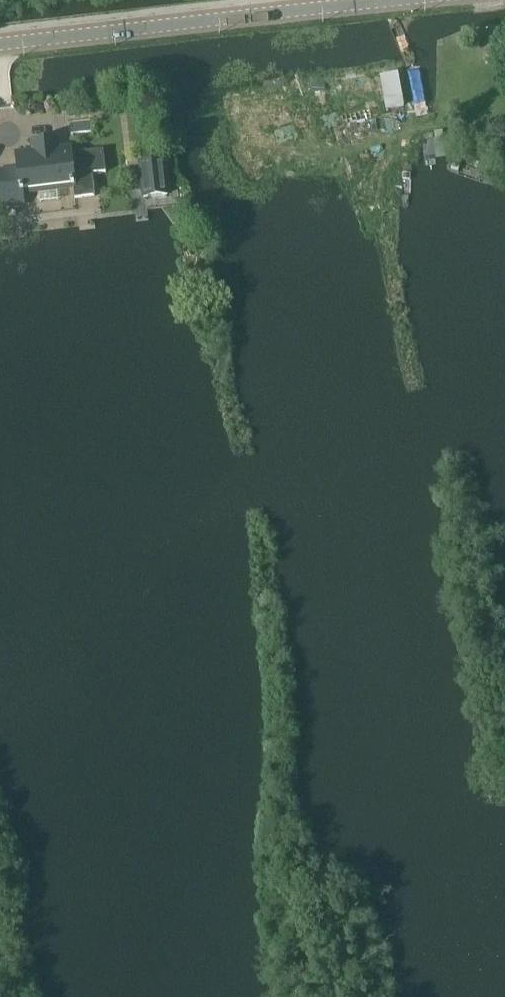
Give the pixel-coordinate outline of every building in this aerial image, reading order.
[(0,171),(0,196),(1,207),(23,205),(22,192),(74,186),(75,199),(96,196),(93,174),(106,172),(104,150),(72,154),(71,154),(71,150),(57,152),(56,140),(32,142),(34,154),(17,156),(18,169),(0,171)] [(169,159),(140,163),(144,199),(173,195),(169,159)]
